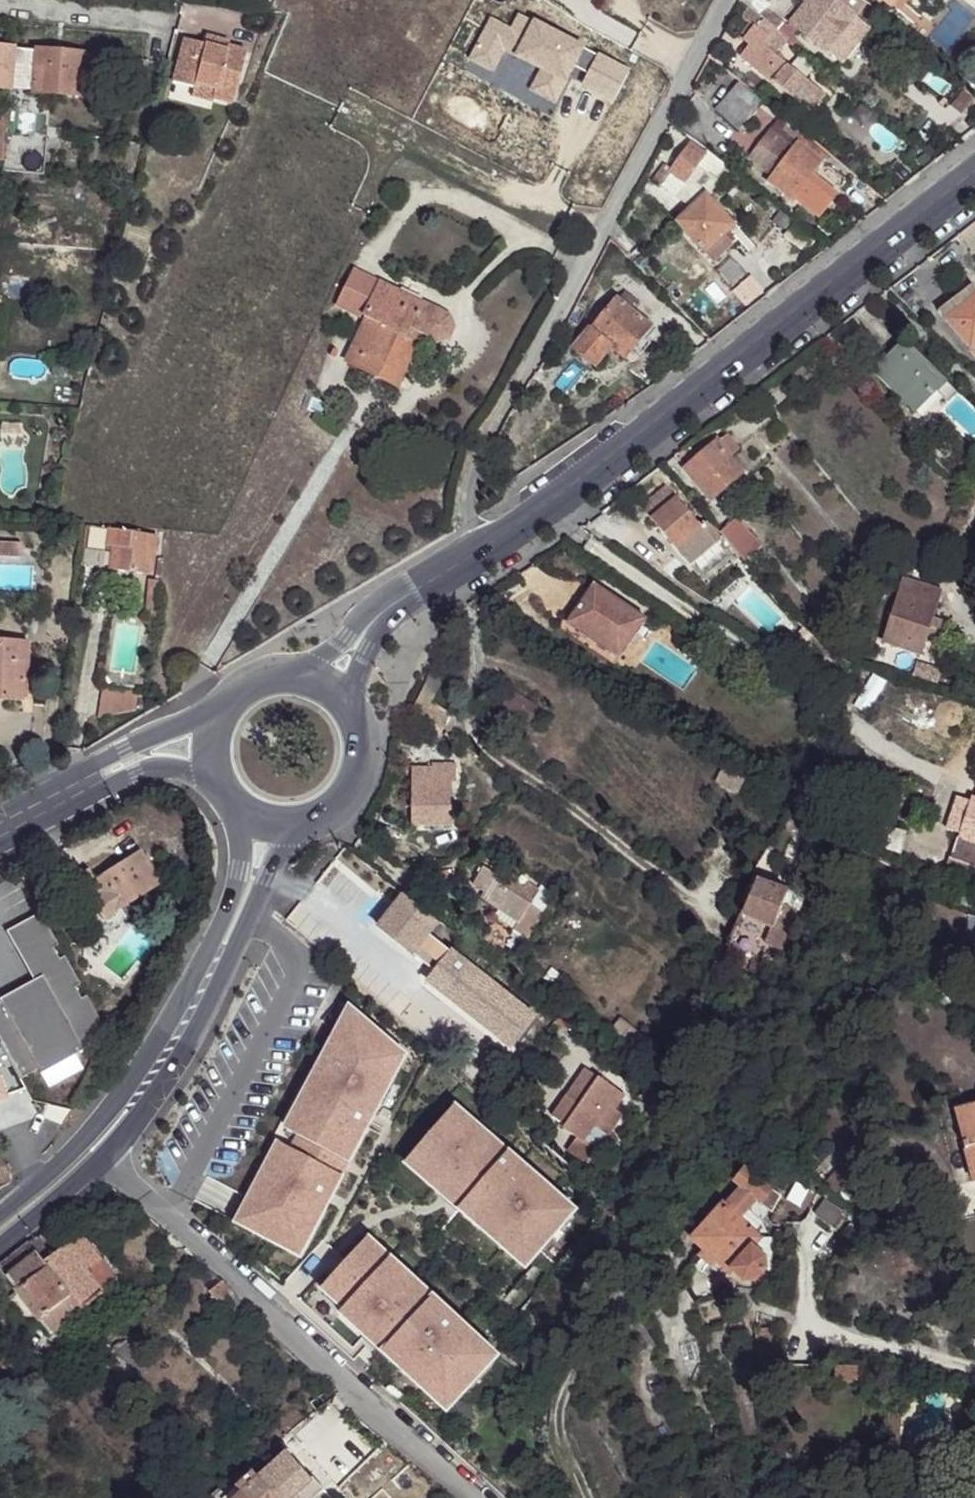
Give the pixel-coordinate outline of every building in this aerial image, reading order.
[(760,17),(766,11),(770,6),(763,0),(741,0),(740,1),(749,8),(760,17)] [(842,65),(871,28),(856,17),(866,3),(864,1),(863,0),(810,0),(806,5),(792,24),(797,28),(842,65)] [(900,14),(907,5),(900,0),(882,0),(900,14)] [(740,58),(812,115),(826,97),(806,80),(791,68),(775,55),(788,40),(778,32),(760,17),(749,8),(743,19),(750,25),(741,36),(745,38),(742,42),(749,47),(740,58)] [(760,17),(778,32),(783,25),(766,11),(760,17)] [(533,20),(518,12),(510,26),(491,16),(468,59),(493,72),(507,52),(540,70),(529,90),(555,104),(576,65),(587,71),(581,84),(614,103),(630,70),(598,51),(597,54),(583,47),(585,44),(535,17),(533,20)] [(788,40),(795,46),(799,42),(791,35),(797,28),(792,24),(788,29),(783,25),(778,32),(788,40)] [(927,41),(911,28),(907,34),(923,46),(927,41)] [(206,36),(204,44),(212,46),(215,38),(206,36)] [(184,39),(172,81),(194,87),(196,83),(214,88),(212,98),(232,103),(246,51),(227,46),(228,42),(215,38),(212,46),(184,39)] [(9,89),(12,49),(12,47),(0,46),(0,88),(9,89)] [(928,51),(939,59),(942,54),(931,46),(928,51)] [(12,49),(9,89),(32,90),(32,91),(79,95),(79,94),(103,96),(105,73),(141,76),(143,59),(82,55),(82,54),(35,50),(35,51),(12,49)] [(801,57),(791,68),(806,80),(815,69),(801,57)] [(193,87),(190,97),(212,102),(213,98),(212,98),(214,88),(196,83),(194,87),(193,87)] [(717,111),(740,130),(764,102),(741,83),(717,111)] [(797,201),(820,218),(837,196),(814,178),(830,156),(782,117),(751,159),(772,176),(767,182),(794,203),(797,201)] [(4,147),(2,170),(43,174),(46,148),(4,144),(4,147)] [(654,182),(692,208),(705,195),(727,166),(708,151),(705,155),(690,144),(671,170),(666,165),(654,182)] [(677,223),(714,263),(737,242),(729,233),(735,227),(705,195),(692,208),(677,223)] [(960,235),(971,250),(974,247),(974,223),(960,235)] [(354,272),(338,307),(360,317),(376,283),(354,272)] [(938,311),(974,357),(974,287),(973,284),(938,311)] [(367,320),(352,352),(403,376),(418,343),(406,338),(410,329),(422,335),(438,343),(449,339),(454,329),(450,319),(442,314),(381,285),(364,318),(367,320)] [(618,301),(629,311),(636,302),(625,293),(618,301)] [(574,350),(595,367),(611,348),(625,359),(632,349),(642,337),(650,327),(629,311),(618,301),(615,299),(574,350)] [(410,329),(406,338),(418,343),(422,335),(410,329)] [(632,349),(640,356),(650,344),(642,337),(632,349)] [(946,382),(947,381),(905,339),(874,370),(896,391),(895,392),(915,413),(937,391),(946,382)] [(352,352),(347,363),(398,387),(403,376),(352,352)] [(526,388),(534,394),(539,386),(530,381),(526,388)] [(946,382),(937,391),(946,399),(954,390),(946,382)] [(716,443),(685,469),(711,500),(742,474),(729,459),(738,450),(726,437),(716,444),(716,443)] [(640,507),(690,565),(721,538),(707,521),(701,526),(665,485),(640,507)] [(720,532),(743,560),(761,545),(737,518),(720,532)] [(90,526),(87,548),(113,552),(113,546),(106,546),(109,529),(90,526)] [(113,546),(110,569),(153,575),(157,535),(109,529),(106,546),(113,546)] [(21,557),(21,543),(0,542),(0,556),(21,557)] [(965,573),(963,580),(974,583),(974,576),(965,573)] [(884,643),(921,655),(942,591),(905,579),(884,643)] [(151,580),(148,599),(159,601),(161,581),(151,580)] [(567,624),(619,659),(646,619),(594,584),(567,624)] [(156,618),(159,601),(148,599),(146,616),(156,618)] [(564,629),(616,664),(619,659),(567,624),(564,629)] [(4,689),(4,694),(22,695),(25,640),(0,639),(0,688),(4,689)] [(99,715),(102,717),(136,709),(138,691),(103,687),(99,715)] [(519,726),(532,707),(513,695),(501,713),(519,726)] [(412,767),(413,825),(452,825),(451,782),(433,782),(433,767),(412,767)] [(451,768),(433,767),(433,782),(451,782),(451,768)] [(737,793),(744,779),(723,768),(716,782),(737,793)] [(974,879),(974,800),(971,798),(970,802),(958,797),(947,829),(960,834),(952,857),(949,857),(945,869),(974,879)] [(900,853),(905,833),(869,823),(863,843),(900,853)] [(368,835),(376,842),(383,832),(374,825),(368,835)] [(94,878),(87,869),(75,877),(102,920),(159,884),(138,850),(94,878)] [(512,930),(527,940),(543,913),(530,905),(539,891),(527,883),(523,889),(510,879),(508,882),(483,867),(473,885),(485,892),(480,899),(498,911),(517,922),(512,930)] [(757,880),(728,946),(729,947),(723,959),(741,966),(746,954),(753,957),(765,962),(773,966),(795,910),(782,906),(788,891),(757,880)] [(554,894),(542,886),(539,891),(530,905),(543,913),(554,894)] [(425,981),(513,1049),(539,1015),(451,947),(449,950),(428,934),(440,918),(401,888),(376,923),(435,967),(425,981)] [(800,896),(788,891),(782,906),(795,910),(800,896)] [(895,899),(901,915),(906,916),(910,904),(895,899)] [(517,922),(498,911),(493,918),(512,930),(517,922)] [(58,945),(40,913),(6,931),(16,950),(24,945),(46,985),(38,989),(34,981),(0,1000),(0,1002),(1,1004),(0,1004),(0,1042),(21,1078),(106,1031),(85,995),(80,998),(74,987),(79,984),(64,956),(58,958),(52,948),(58,945)] [(24,945),(16,950),(34,981),(38,989),(46,985),(24,945)] [(939,954),(931,980),(965,988),(973,963),(939,954)] [(479,955),(474,962),(489,973),(489,972),(497,980),(503,974),(479,955)] [(753,957),(748,969),(760,974),(765,962),(753,957)] [(517,974),(511,969),(506,974),(513,979),(517,974)] [(967,991),(944,984),(940,996),(952,1000),(951,1005),(962,1008),(967,991)] [(335,1032),(342,1035),(360,1015),(349,1006),(335,1032)] [(382,1034),(360,1015),(342,1035),(335,1032),(333,1030),(326,1044),(326,1045),(332,1049),(319,1073),(313,1070),(312,1070),(297,1099),(299,1100),(305,1104),(291,1131),(284,1144),(288,1145),(273,1174),(260,1168),(233,1220),(248,1227),(249,1228),(253,1221),(284,1238),(281,1245),(282,1245),(297,1253),(376,1103),(389,1079),(403,1053),(391,1042),(395,1038),(386,1030),(382,1034)] [(630,1047),(639,1035),(620,1019),(610,1031),(630,1047)] [(319,1073),(332,1049),(326,1045),(326,1044),(323,1043),(310,1069),(312,1070),(313,1070),(319,1073)] [(566,1096),(579,1105),(598,1077),(585,1069),(566,1096)] [(615,1109),(624,1095),(598,1077),(579,1105),(566,1096),(552,1117),(565,1126),(564,1128),(577,1137),(568,1150),(587,1164),(596,1151),(597,1151),(617,1121),(613,1119),(619,1111),(615,1109)] [(391,1080),(389,1079),(376,1103),(379,1104),(391,1080)] [(651,1096),(656,1101),(660,1096),(655,1092),(651,1096)] [(656,1117),(667,1102),(660,1096),(656,1101),(648,1110),(656,1117)] [(291,1131),(305,1104),(299,1100),(285,1127),(291,1131)] [(488,1135),(452,1104),(414,1147),(437,1167),(430,1176),(425,1181),(439,1192),(440,1193),(445,1186),(462,1201),(456,1207),(482,1230),(483,1230),(489,1223),(508,1240),(513,1232),(537,1253),(551,1236),(556,1240),(563,1232),(559,1228),(575,1209),(538,1178),(537,1177),(531,1183),(514,1169),(520,1162),(519,1162),(506,1150),(505,1149),(499,1156),(484,1142),(489,1136),(488,1135)] [(971,1182),(974,1181),(974,1106),(957,1111),(957,1108),(954,1109),(972,1175),(969,1176),(971,1182)] [(613,1119),(617,1121),(622,1114),(619,1111),(613,1119)] [(489,1136),(484,1142),(499,1156),(505,1149),(506,1150),(507,1149),(489,1134),(488,1135),(489,1136)] [(273,1174),(288,1145),(284,1144),(276,1139),(260,1168),(273,1174)] [(430,1176),(437,1167),(414,1147),(407,1156),(430,1176)] [(10,1181),(0,1155),(0,1183),(10,1181)] [(514,1169),(531,1183),(537,1177),(538,1178),(539,1176),(520,1161),(519,1162),(520,1162),(514,1169)] [(741,1186),(724,1205),(740,1220),(758,1199),(762,1202),(759,1205),(772,1213),(782,1196),(744,1169),(735,1182),(741,1186)] [(462,1201),(445,1186),(440,1193),(439,1192),(437,1194),(454,1209),(456,1207),(462,1201)] [(825,1200),(815,1214),(833,1227),(842,1213),(825,1200)] [(723,1204),(693,1239),(705,1250),(717,1261),(729,1272),(731,1270),(744,1281),(755,1281),(766,1269),(765,1257),(752,1246),(760,1238),(740,1220),(724,1205),(723,1204)] [(281,1245),(284,1238),(253,1221),(249,1228),(248,1227),(247,1230),(281,1247),(282,1245),(281,1245)] [(483,1230),(482,1230),(480,1231),(500,1248),(506,1242),(529,1262),(537,1253),(513,1232),(508,1240),(489,1223),(483,1230)] [(831,1246),(837,1251),(855,1232),(849,1226),(831,1246)] [(44,1262),(81,1311),(118,1283),(81,1234),(51,1257),(44,1262)] [(387,1255),(365,1235),(326,1277),(348,1298),(340,1307),(336,1311),(359,1332),(360,1333),(367,1326),(403,1359),(396,1366),(397,1367),(421,1389),(423,1387),(433,1376),(455,1397),(494,1354),(448,1312),(448,1311),(441,1319),(424,1303),(430,1296),(430,1295),(405,1272),(404,1271),(398,1278),(381,1263),(388,1256),(387,1255)] [(30,1243),(44,1262),(51,1257),(36,1238),(30,1243)] [(760,1238),(752,1246),(765,1257),(766,1269),(771,1273),(775,1269),(769,1238),(760,1238)] [(50,1335),(81,1311),(44,1262),(30,1243),(0,1267),(0,1269),(39,1322),(39,1321),(50,1335)] [(705,1250),(699,1256),(712,1268),(717,1261),(705,1250)] [(381,1263),(398,1278),(404,1271),(405,1272),(407,1270),(389,1254),(387,1255),(388,1256),(381,1263)] [(193,1262),(198,1267),(203,1263),(197,1258),(193,1262)] [(340,1307),(348,1298),(326,1277),(317,1286),(340,1307)] [(225,1301),(236,1312),(243,1304),(229,1287),(222,1281),(209,1292),(221,1305),(225,1301)] [(430,1296),(424,1303),(441,1319),(448,1311),(448,1312),(450,1310),(432,1293),(430,1295),(430,1296)] [(367,1326),(360,1333),(359,1332),(358,1334),(395,1369),(397,1367),(396,1366),(403,1359),(367,1326)] [(863,1367),(834,1366),(834,1381),(863,1382),(863,1367)] [(433,1376),(423,1387),(445,1407),(455,1397),(433,1376)] [(163,1432),(169,1440),(178,1432),(172,1425),(163,1432)] [(961,1430),(954,1452),(969,1457),(974,1438),(974,1434),(961,1430)] [(325,1491),(310,1475),(309,1476),(287,1452),(266,1471),(259,1478),(277,1497),(317,1497),(325,1491)] [(245,1497),(277,1497),(259,1478),(253,1472),(236,1487),(242,1494),(245,1497)]
